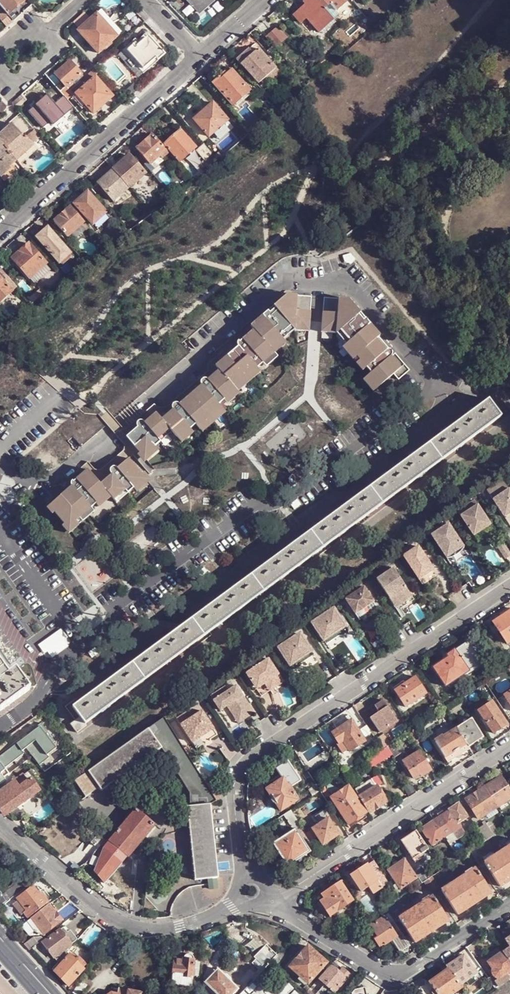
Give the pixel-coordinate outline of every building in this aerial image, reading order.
[(14,20),(17,18),(12,12),(24,1),(29,7),(33,4),(33,3),(30,0),(0,0),(0,4),(14,20)] [(193,7),(194,6),(200,12),(213,0),(187,0),(193,7)] [(201,14),(217,0),(213,0),(200,12),(201,14)] [(304,2),(306,4),(302,9),(300,10),(294,15),(300,23),(307,18),(319,32),(334,19),(325,9),(331,3),(337,11),(347,2),(345,0),(306,0),(304,2)] [(280,8),(269,17),(272,20),(282,11),(280,8)] [(101,10),(97,13),(117,36),(121,32),(101,10)] [(78,30),(99,53),(117,36),(97,13),(78,30)] [(277,27),(266,38),(275,47),(286,37),(277,27)] [(144,68),(163,51),(148,35),(147,36),(143,31),(125,48),(144,68)] [(354,42),(350,38),(344,43),(348,47),(354,42)] [(239,58),(243,63),(253,53),(249,49),(239,58)] [(271,63),(258,49),(253,53),(243,63),(241,64),(254,79),(271,63)] [(70,60),(55,73),(65,86),(60,90),(67,99),(98,73),(95,69),(84,78),(81,74),(82,74),(70,60)] [(212,82),(232,105),(234,104),(249,92),(250,90),(231,70),(229,72),(225,75),(223,77),(221,75),(212,82)] [(93,113),(112,96),(95,77),(72,98),(82,109),(87,105),(93,113)] [(250,94),(249,92),(234,104),(236,106),(250,94)] [(28,112),(43,128),(52,120),(54,122),(55,122),(57,123),(59,122),(60,120),(59,118),(59,117),(52,109),(49,106),(52,103),(54,101),(48,94),(41,100),(39,97),(35,102),(37,104),(28,112)] [(11,104),(16,109),(26,100),(22,95),(11,104)] [(193,118),(208,136),(227,119),(212,102),(193,118)] [(45,130),(54,122),(52,120),(43,128),(45,130)] [(9,153),(25,137),(12,123),(0,134),(0,143),(9,153)] [(180,161),(195,147),(181,130),(163,146),(168,152),(175,160),(177,158),(180,161)] [(163,146),(153,134),(136,148),(149,164),(158,156),(161,159),(168,152),(163,146)] [(25,137),(9,153),(15,161),(17,162),(20,160),(23,157),(25,160),(37,149),(27,137),(26,136),(25,137)] [(1,177),(10,169),(9,167),(12,164),(13,163),(15,161),(9,153),(0,143),(0,176),(1,177)] [(212,153),(204,144),(196,150),(205,160),(212,153)] [(212,153),(205,160),(210,165),(218,159),(212,153)] [(130,154),(114,169),(129,187),(145,173),(130,154)] [(1,177),(5,181),(16,170),(14,167),(12,165),(12,164),(9,167),(10,169),(1,177)] [(129,187),(114,169),(98,182),(113,201),(129,187)] [(92,224),(106,212),(88,191),(74,203),(92,224)] [(71,206),(54,221),(68,237),(81,224),(83,228),(87,225),(71,206)] [(59,263),(71,253),(51,230),(47,234),(44,230),(36,237),(59,263)] [(46,263),(29,243),(22,249),(24,251),(14,261),(29,278),(46,263)] [(0,301),(4,306),(14,297),(10,293),(12,291),(0,277),(0,302),(0,301)] [(309,329),(312,294),(290,292),(282,292),(221,345),(224,349),(212,360),(216,364),(159,413),(157,410),(153,406),(114,440),(118,445),(123,440),(134,453),(139,459),(142,463),(151,455),(175,435),(181,442),(192,433),(198,427),(196,424),(219,403),(220,405),(226,400),(237,389),(235,387),(258,367),(263,362),(275,352),(272,348),(284,338),(280,334),(291,324),(295,328),(309,329)] [(349,296),(324,295),(322,330),(336,331),(340,327),(350,338),(346,342),(366,365),(371,371),(382,383),(392,373),(398,379),(409,369),(392,351),(391,351),(390,348),(388,346),(385,346),(383,348),(378,343),(382,339),(379,335),(377,337),(358,315),(362,311),(349,296)] [(381,333),(362,311),(358,315),(377,337),(379,335),(381,333)] [(284,338),(295,328),(291,324),(280,334),(284,338)] [(350,338),(340,327),(336,331),(346,342),(350,338)] [(272,348),(275,352),(287,341),(284,338),(272,348)] [(388,346),(390,348),(382,339),(378,343),(383,348),(385,346),(388,346)] [(366,365),(346,342),(342,345),(362,369),(366,365)] [(187,355),(178,346),(104,411),(99,415),(70,440),(78,450),(187,355)] [(267,366),(279,356),(275,352),(263,362),(267,366)] [(237,389),(239,391),(262,371),(258,367),(235,387),(237,389)] [(382,383),(371,371),(362,380),(372,391),(382,383)] [(240,393),(239,391),(237,389),(226,400),(229,403),(240,393)] [(82,717),(86,723),(159,669),(165,664),(185,650),(191,645),(369,513),(395,494),(501,415),(488,398),(466,414),(440,433),(394,468),(382,477),(356,496),(337,510),(307,532),(278,554),(241,581),(173,632),(153,647),(134,661),(102,685),(73,706),(82,717)] [(220,405),(219,403),(196,424),(198,427),(204,432),(227,412),(220,405)] [(184,446),(196,436),(192,433),(181,442),(184,446)] [(134,453),(123,440),(118,445),(130,458),(134,453)] [(151,455),(142,463),(139,459),(137,461),(144,468),(155,458),(151,455)] [(142,473),(130,458),(101,482),(90,469),(78,480),(78,479),(75,478),(73,478),(71,480),(71,483),(72,485),(49,504),(55,510),(65,522),(68,526),(91,506),(97,501),(108,491),(112,495),(117,501),(136,485),(146,476),(142,473)] [(151,478),(145,470),(142,473),(146,476),(136,485),(140,489),(151,478)] [(492,499),(504,516),(509,512),(509,490),(509,488),(492,499)] [(108,491),(97,501),(100,505),(112,495),(108,491)] [(473,498),(457,509),(473,534),(489,522),(473,498)] [(69,532),(95,510),(91,506),(68,526),(65,522),(62,524),(69,532)] [(431,534),(446,557),(463,545),(448,523),(431,534)] [(417,546),(402,556),(418,579),(432,569),(417,546)] [(392,569),(376,580),(389,599),(394,596),(400,604),(411,597),(392,569)] [(364,587),(346,600),(355,614),(374,602),(364,587)] [(333,608),(312,622),(324,640),(337,632),(339,636),(347,630),(333,608)] [(493,621),(507,643),(509,641),(509,610),(493,621)] [(299,634),(279,648),(293,670),(301,664),(299,662),(312,653),(299,634)] [(433,667),(445,685),(481,661),(468,641),(447,654),(449,657),(433,667)] [(31,689),(0,647),(0,711),(31,689)] [(267,659),(246,674),(254,686),(263,681),(265,684),(270,680),(275,687),(283,682),(267,659)] [(427,693),(415,676),(405,682),(397,688),(395,689),(406,707),(427,693)] [(270,680),(265,684),(270,691),(275,687),(270,680)] [(263,681),(254,686),(257,689),(265,684),(263,681)] [(225,686),(211,696),(220,710),(228,705),(233,713),(239,722),(247,716),(254,711),(236,685),(228,690),(225,686)] [(397,720),(383,699),(374,705),(378,711),(370,717),(379,732),(373,736),(383,750),(388,746),(393,743),(391,739),(388,741),(381,730),(397,720)] [(493,732),(507,723),(492,700),(478,710),(493,732)] [(192,708),(177,718),(193,741),(214,727),(202,710),(196,714),(192,708)] [(79,732),(88,725),(86,723),(82,717),(72,724),(79,732)] [(165,717),(151,727),(164,747),(163,748),(181,778),(191,792),(192,806),(210,804),(217,800),(208,785),(182,743),(168,721),(165,717)] [(457,728),(468,746),(476,741),(483,736),(471,717),(456,727),(457,728)] [(365,741),(351,720),(332,732),(332,733),(338,743),(337,744),(342,752),(350,748),(351,750),(365,741)] [(0,755),(0,759),(5,766),(23,752),(21,749),(26,745),(40,763),(49,756),(47,753),(56,746),(40,725),(0,755)] [(164,747),(151,727),(89,770),(100,786),(103,789),(104,790),(163,748),(164,747)] [(448,762),(469,749),(468,746),(457,728),(435,742),(448,762)] [(420,737),(415,729),(412,731),(408,733),(413,741),(420,737)] [(394,757),(401,752),(394,742),(393,743),(388,746),(392,753),(394,757)] [(296,743),(292,745),(297,753),(301,750),(296,743)] [(371,767),(392,753),(388,746),(383,750),(366,760),(371,767)] [(419,750),(402,761),(413,779),(420,775),(422,777),(432,771),(419,750)] [(281,809),(297,799),(293,793),(294,792),(291,787),(301,780),(288,760),(277,767),(281,774),(265,785),(268,788),(267,788),(272,795),(270,797),(269,800),(271,803),(274,804),(277,803),(281,809)] [(100,786),(89,770),(86,772),(76,779),(87,795),(100,786)] [(497,806),(509,797),(509,789),(501,775),(484,786),(497,806)] [(376,776),(371,778),(376,786),(376,785),(377,786),(381,784),(376,776)] [(33,778),(20,786),(15,790),(0,800),(0,801),(0,806),(6,813),(40,789),(33,778)] [(369,812),(386,800),(377,786),(376,785),(376,786),(371,778),(354,789),(369,812)] [(16,780),(10,784),(15,790),(20,786),(16,780)] [(0,800),(15,790),(10,784),(0,791),(0,800)] [(320,790),(317,786),(310,791),(313,795),(320,790)] [(364,814),(366,812),(348,786),(331,797),(349,824),(356,819),(359,817),(361,820),(366,816),(364,814)] [(477,816),(478,818),(486,813),(495,807),(497,806),(484,786),(466,798),(472,808),(477,816)] [(101,824),(119,811),(104,790),(103,789),(85,801),(101,824)] [(317,807),(327,800),(320,790),(313,795),(311,796),(317,807)] [(458,803),(434,819),(445,836),(447,839),(449,843),(457,838),(456,837),(452,831),(457,828),(461,825),(459,821),(467,815),(458,803)] [(187,806),(195,881),(210,879),(219,878),(210,804),(192,806),(187,806)] [(486,813),(488,817),(498,811),(495,807),(486,813)] [(155,823),(137,808),(108,842),(101,836),(91,848),(121,863),(155,823)] [(472,819),(477,816),(472,808),(467,811),(472,819)] [(310,851),(295,828),(300,825),(291,810),(284,814),(293,830),(272,843),(284,861),(285,861),(286,863),(290,864),(292,863),(310,851)] [(323,844),(338,833),(328,818),(313,828),(323,844)] [(421,827),(431,844),(442,838),(445,836),(434,819),(421,827)] [(55,822),(44,835),(77,863),(87,850),(55,822)] [(477,828),(485,840),(494,834),(486,822),(477,828)] [(452,831),(456,837),(460,834),(457,828),(452,831)] [(401,840),(413,858),(428,848),(417,830),(401,840)] [(509,879),(509,844),(484,861),(500,886),(509,879)] [(404,858),(386,869),(396,883),(399,888),(400,889),(418,878),(404,858)] [(374,860),(367,863),(378,879),(384,875),(374,860)] [(350,873),(361,890),(368,886),(377,880),(378,879),(367,863),(367,862),(350,873)] [(422,866),(414,871),(421,882),(424,880),(428,877),(429,877),(422,866)] [(441,890),(457,914),(491,891),(476,867),(441,890)] [(438,886),(431,875),(429,877),(428,877),(435,889),(438,886)] [(431,891),(435,889),(428,877),(424,880),(431,891)] [(220,888),(219,878),(210,879),(210,884),(211,889),(220,888)] [(340,880),(328,889),(331,893),(324,897),(326,900),(322,903),(326,910),(330,915),(353,900),(340,880)] [(368,886),(373,893),(382,887),(377,880),(368,886)] [(22,881),(3,895),(7,903),(26,888),(22,881)] [(31,917),(49,903),(42,894),(40,895),(38,893),(33,886),(17,899),(19,901),(26,911),(31,917)] [(53,900),(46,891),(44,889),(42,890),(38,893),(40,895),(42,894),(49,903),(53,900)] [(321,892),(324,897),(331,893),(328,889),(321,892)] [(398,917),(414,941),(448,919),(433,895),(398,917)] [(24,913),(26,911),(19,901),(15,904),(23,915),(24,913)] [(49,906),(32,919),(39,929),(44,934),(62,920),(56,913),(55,914),(49,906)] [(398,935),(402,932),(388,913),(384,915),(398,935)] [(370,924),(377,935),(374,938),(380,947),(392,939),(398,935),(384,915),(370,924)] [(35,933),(39,929),(32,919),(27,922),(35,933)] [(64,927),(60,930),(65,936),(69,933),(64,927)] [(69,947),(71,944),(76,941),(69,933),(65,936),(60,930),(43,943),(54,958),(64,949),(69,947)] [(410,944),(402,932),(398,935),(392,939),(400,950),(410,944)] [(30,950),(43,940),(41,937),(34,938),(25,945),(30,950)] [(503,941),(508,948),(502,952),(509,964),(509,937),(503,941)] [(266,944),(260,950),(271,960),(277,955),(266,944)] [(326,962),(308,945),(301,953),(300,953),(296,957),(297,957),(289,966),(308,982),(326,962)] [(64,949),(54,958),(58,963),(67,952),(64,949)] [(83,968),(86,964),(71,949),(67,952),(70,956),(71,955),(83,968)] [(271,960),(260,950),(254,956),(256,958),(253,961),(263,970),(271,960)] [(287,955),(282,950),(277,955),(271,960),(277,965),(287,955)] [(492,968),(491,969),(491,973),(493,976),(496,977),(499,977),(505,974),(509,970),(509,964),(502,952),(488,962),(492,968)] [(464,954),(446,966),(448,968),(459,984),(476,972),(464,954)] [(69,986),(84,969),(83,968),(71,955),(70,956),(61,965),(55,972),(69,986)] [(172,984),(191,986),(192,976),(194,976),(195,975),(195,969),(195,968),(193,968),(194,960),(183,958),(175,957),(172,984)] [(334,960),(330,964),(339,972),(343,968),(334,960)] [(55,972),(61,965),(58,963),(53,969),(55,972)] [(335,990),(350,974),(343,967),(343,968),(339,972),(330,964),(319,977),(324,982),(332,989),(335,990)] [(210,975),(214,979),(221,972),(217,968),(210,975)] [(428,982),(436,993),(451,993),(461,987),(459,984),(448,968),(428,982)] [(221,972),(214,979),(210,975),(204,981),(216,993),(218,993),(232,993),(237,988),(221,972)] [(509,979),(505,974),(494,981),(498,986),(509,979)] [(320,987),(313,993),(328,993),(327,993),(332,989),(324,982),(320,987)] [(421,993),(436,993),(428,982),(417,989),(421,993)]
